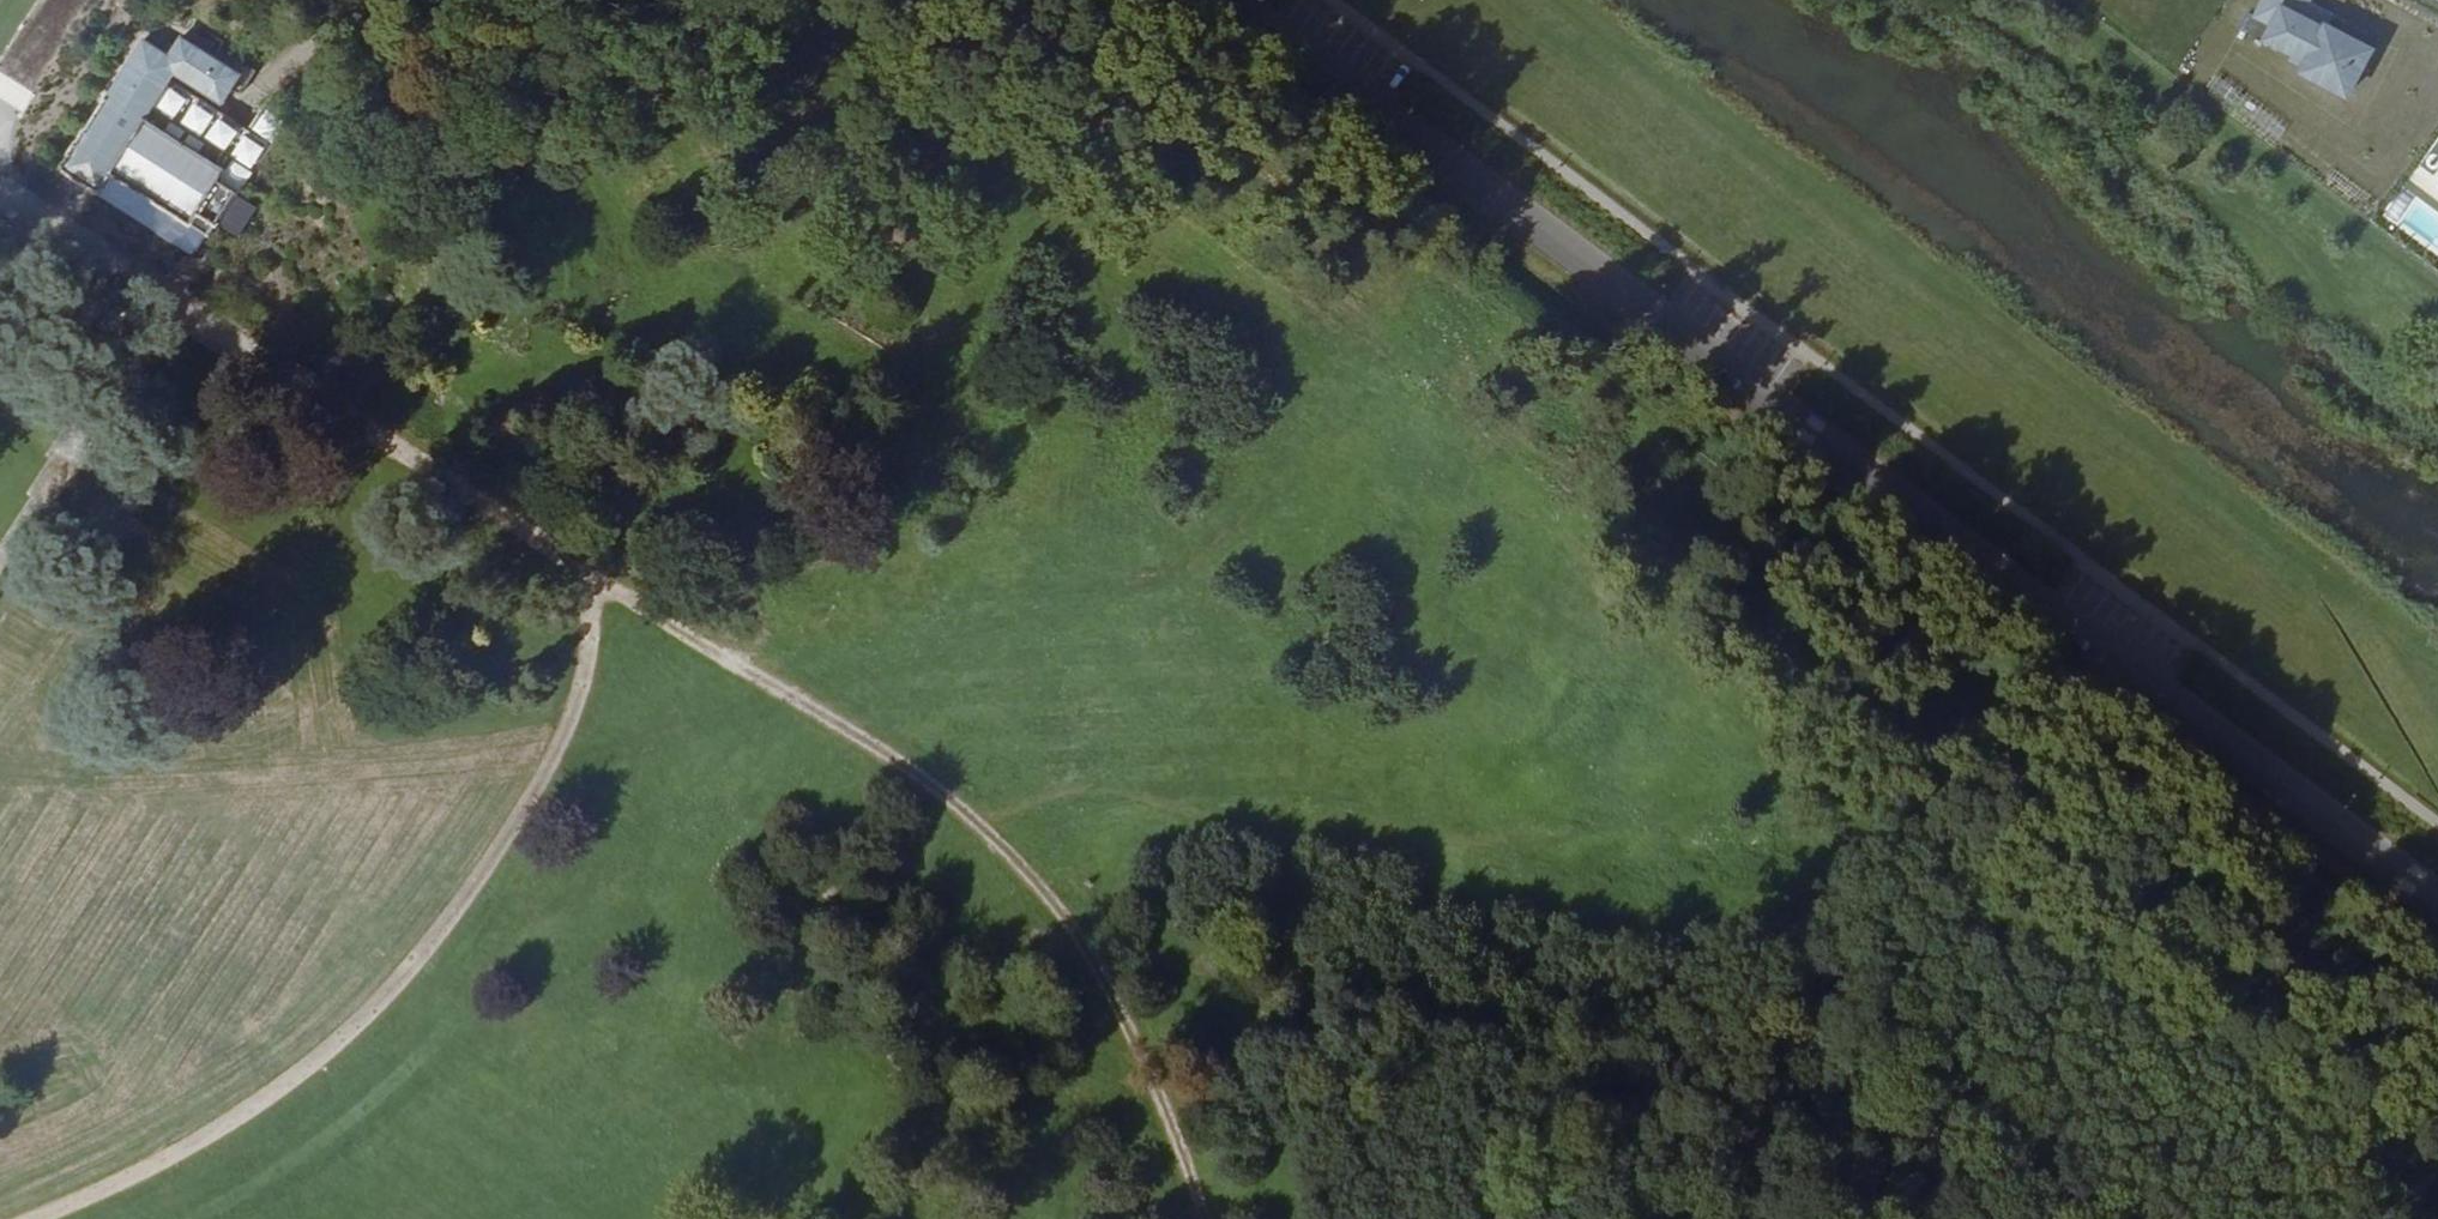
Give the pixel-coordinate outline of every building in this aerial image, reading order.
[(2259,14),(2275,23),(2266,41),(2293,55),(2291,58),(2306,66),(2305,69),(2347,94),(2370,50),(2326,28),(2324,31),(2313,25),(2317,18),(2303,11),(2308,0),(2266,0),(2259,14)] [(140,39),(58,166),(98,193),(110,174),(186,220),(193,212),(211,224),(264,141),(178,76),(181,72),(237,112),(250,95),(235,84),(237,81),(176,40),(166,55),(140,39)]
